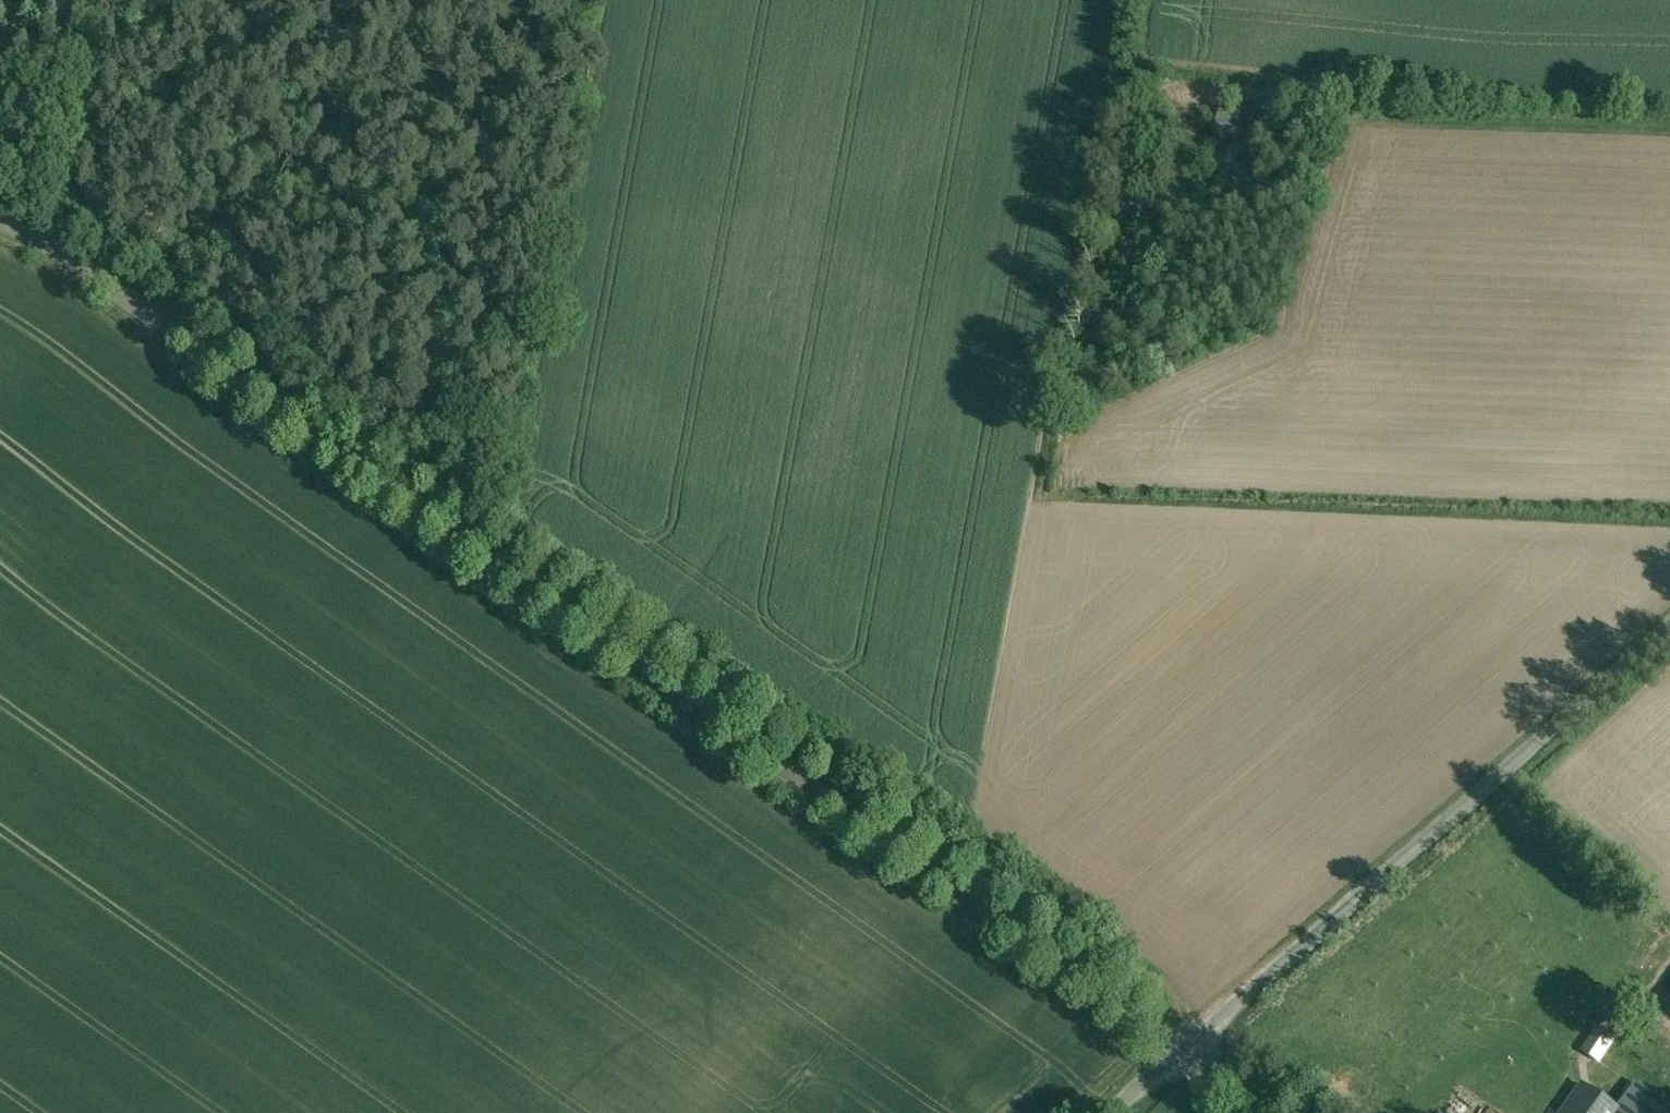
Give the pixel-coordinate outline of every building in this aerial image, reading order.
[(1221,109),(1221,135),(1244,135),(1244,109),(1221,109)] [(1635,1084),(1617,1109),(1618,1109),(1617,1111),(1620,1112),(1669,1112),(1669,1108),(1635,1084)] [(1563,1112),(1615,1112),(1617,1111),(1618,1109),(1617,1109),(1583,1085),(1563,1112)]
